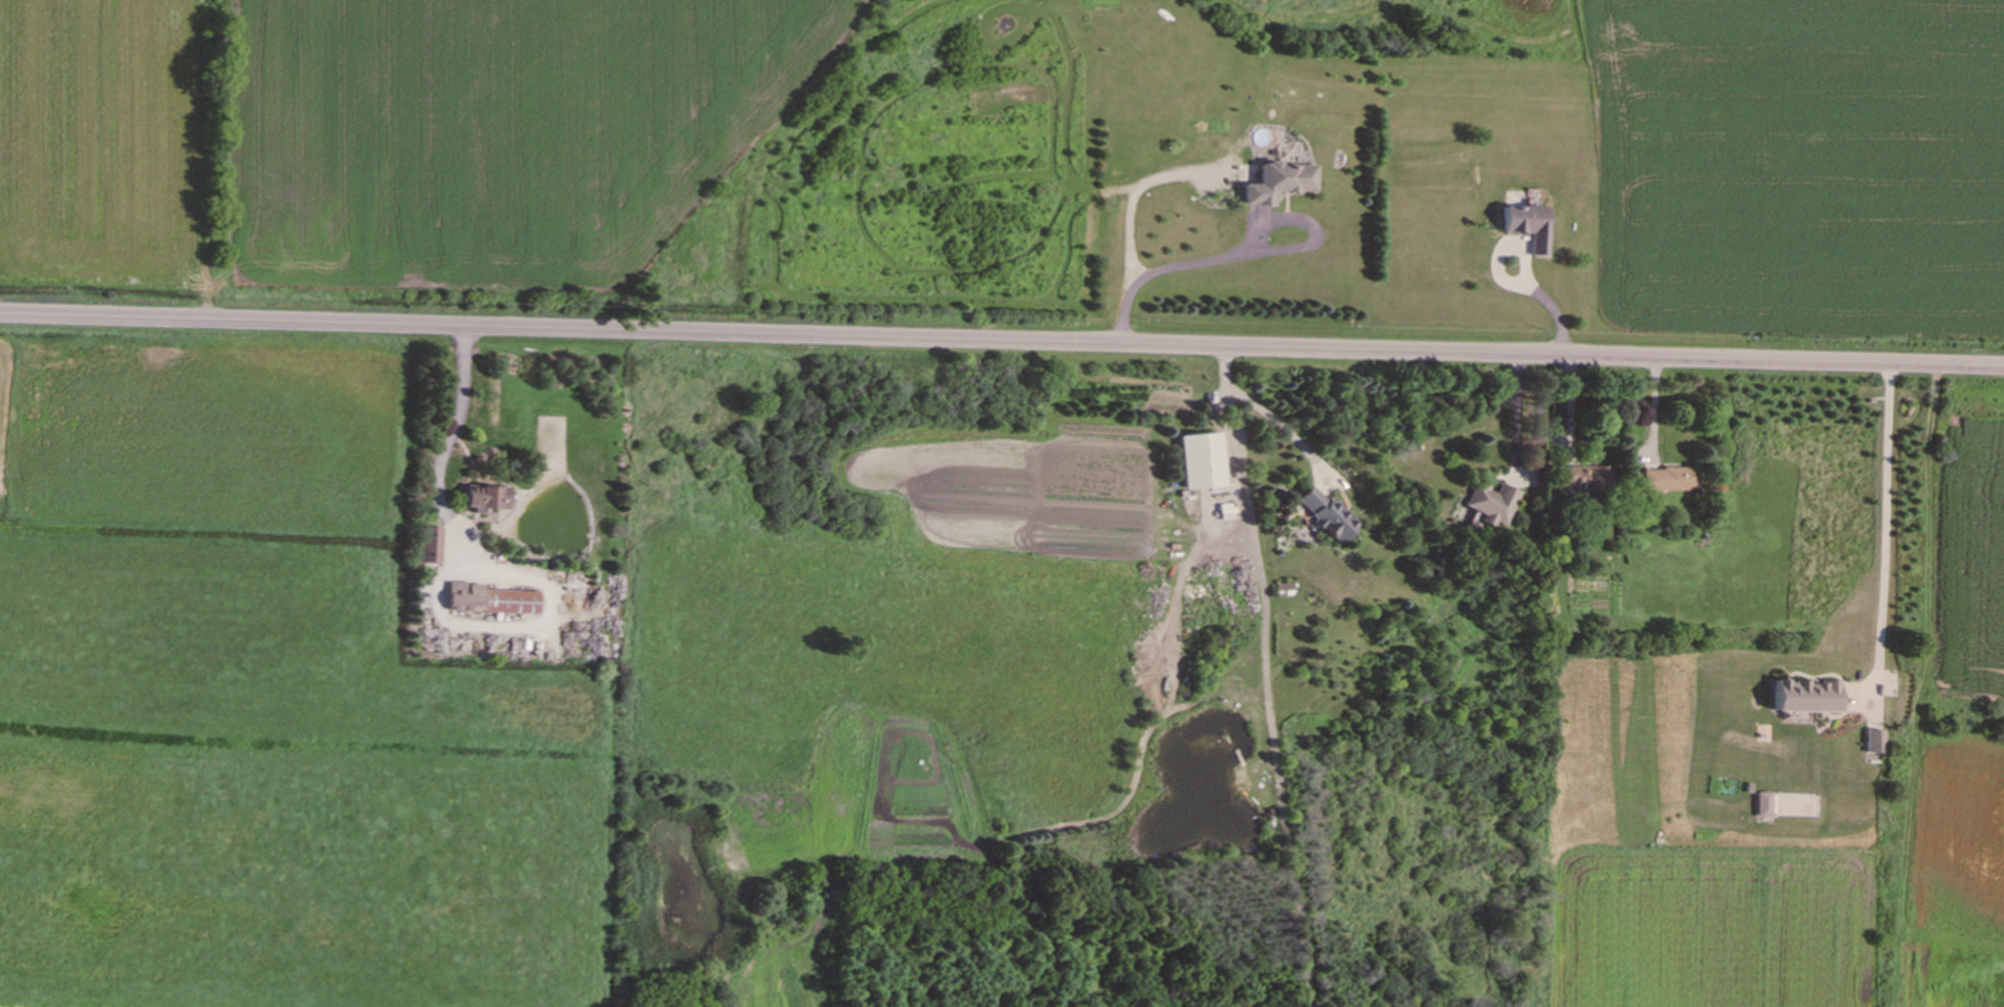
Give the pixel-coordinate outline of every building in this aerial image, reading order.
[(1241,187),(1240,208),(1270,208),(1270,194),(1312,196),(1313,167),(1257,166),(1256,187),(1241,187)] [(1544,209),(1496,208),(1496,236),(1527,236),(1527,259),(1543,260),(1544,209)] [(1176,438),(1180,492),(1224,489),(1220,435),(1176,438)] [(1554,468),(1554,490),(1604,491),(1604,468),(1554,468)] [(1639,493),(1694,493),(1694,471),(1639,471),(1639,493)] [(1335,548),(1358,525),(1332,498),(1325,504),(1308,486),(1291,503),(1335,548)] [(1516,494),(1496,486),(1492,496),(1470,487),(1461,509),(1480,517),(1476,526),(1489,532),(1491,525),(1502,530),(1516,494)] [(505,512),(505,490),(458,490),(458,512),(505,512)] [(418,567),(440,567),(440,530),(418,530),(418,567)] [(445,589),(444,615),(539,618),(540,592),(445,589)]
